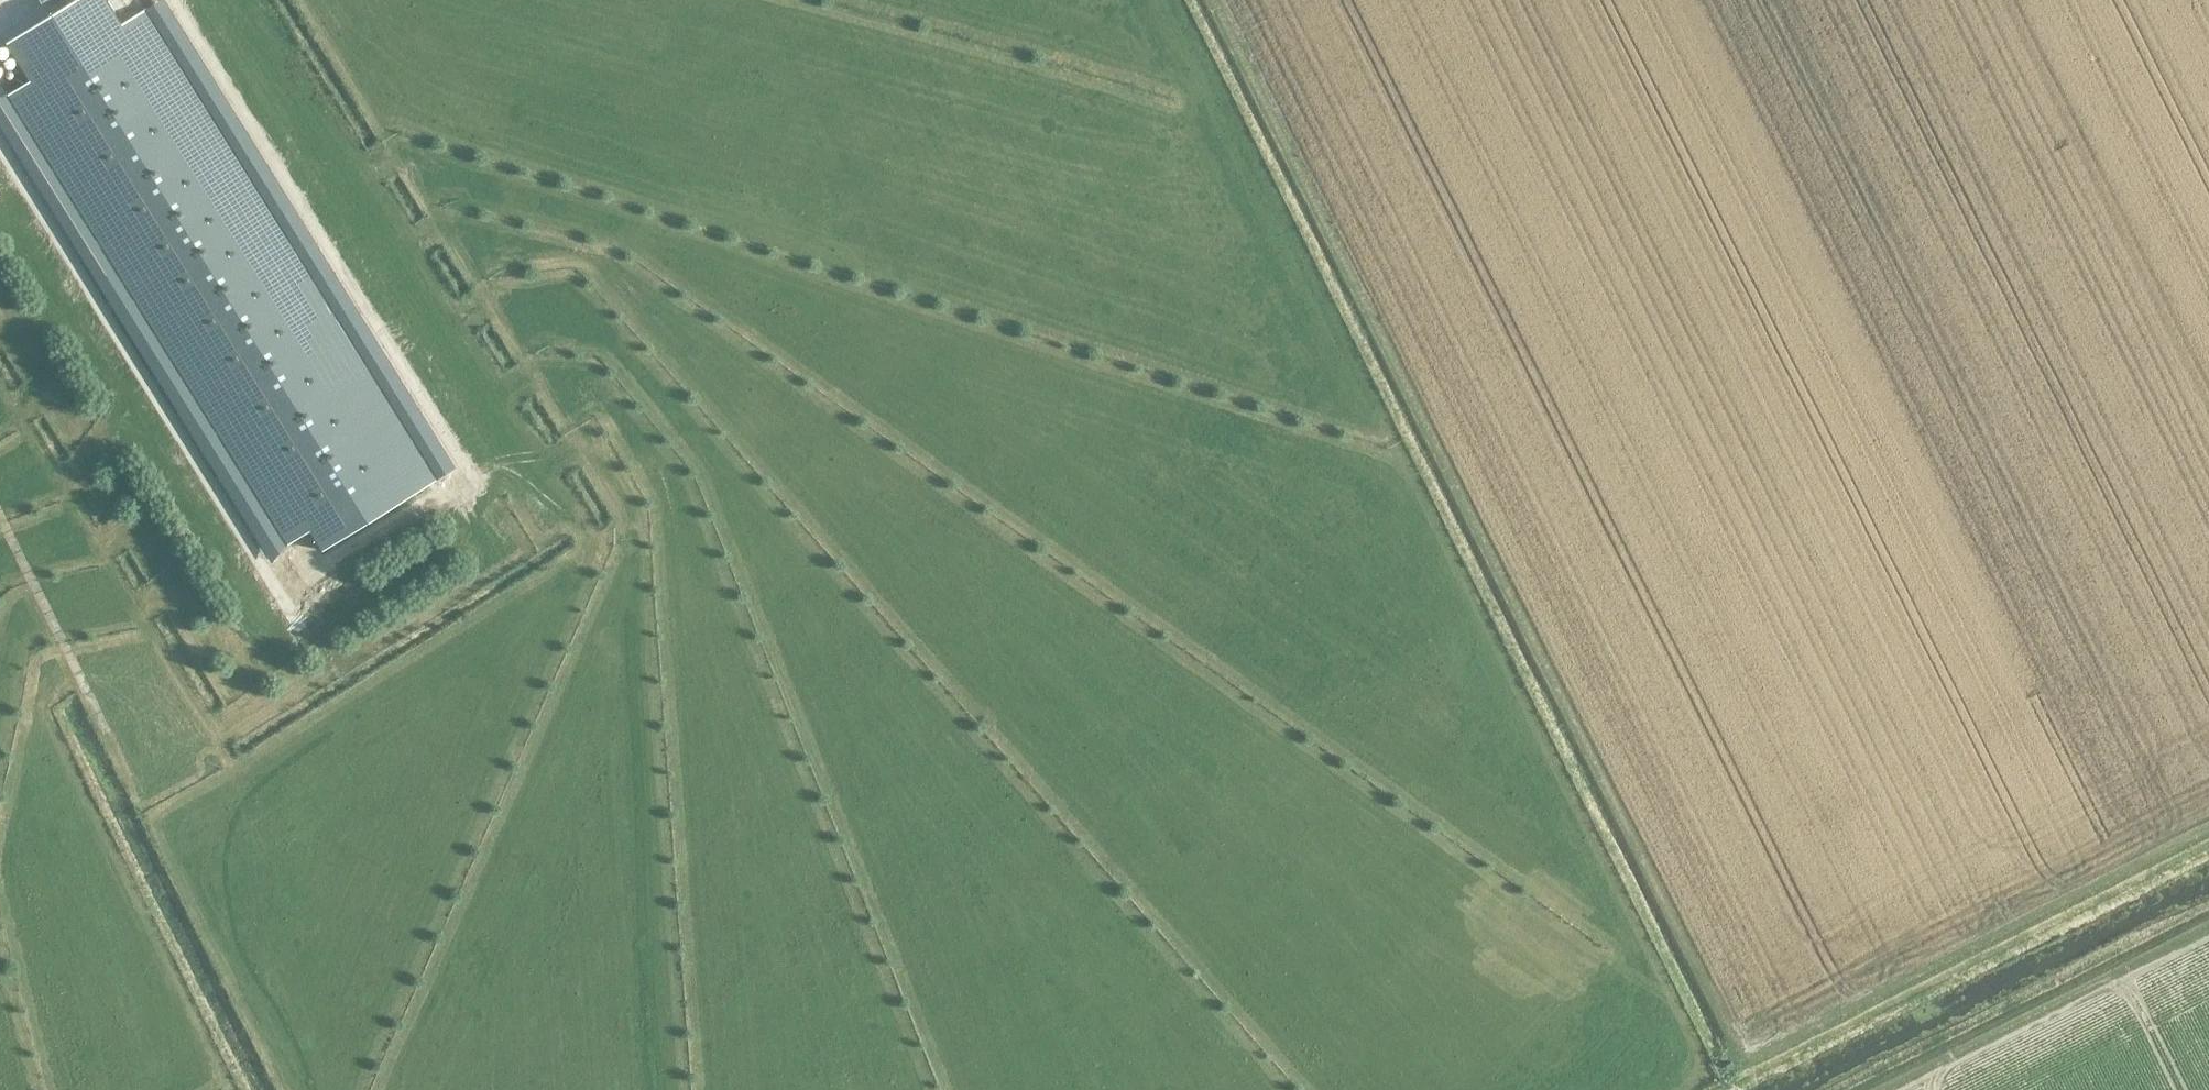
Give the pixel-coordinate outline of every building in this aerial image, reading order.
[(412,493),(401,474),(423,460),(143,10),(121,24),(106,0),(75,0),(6,43),(30,81),(8,95),(287,545),(310,530),(322,550),(412,493)] [(0,16),(0,51),(14,22),(0,16)]
